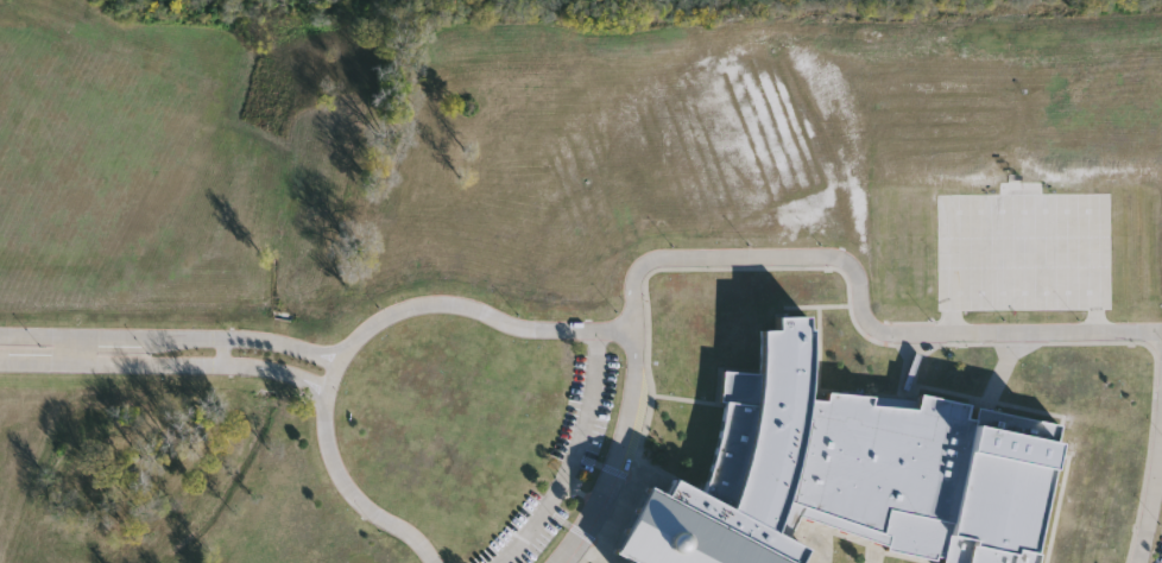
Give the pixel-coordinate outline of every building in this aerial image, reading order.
[(1062,444),(1038,562),(944,562),(945,559),(937,558),(936,562),(886,551),(888,548),(784,511),(782,515),(775,536),(807,552),(801,562),(630,562),(613,553),(646,489),(664,499),(672,482),(702,496),(711,473),(715,454),(721,429),(725,405),(720,404),(724,373),(759,374),(759,366),(760,358),(760,333),(776,333),(776,318),(807,318),(807,331),(809,331),(809,359),(808,385),(808,390),(807,400),(825,401),(827,393),(874,398),(872,406),(916,411),(918,397),(968,406),(966,419),(974,420),(977,409),(1061,426),(1057,443),(1062,444)]
